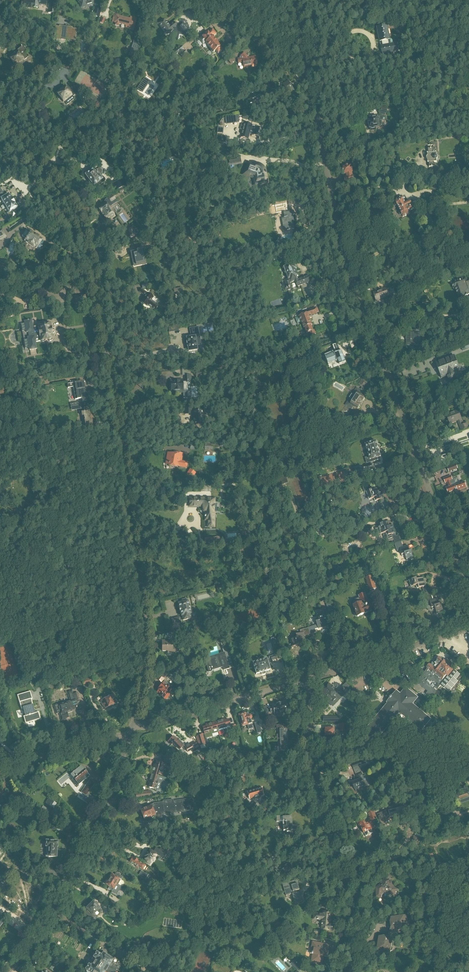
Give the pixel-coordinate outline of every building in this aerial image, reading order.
[(47,0),(31,0),(31,1),(26,1),(26,0),(21,0),(20,7),(25,8),(25,7),(38,8),(38,4),(46,5),(47,1),(47,0)] [(50,10),(47,10),(47,13),(55,14),(56,0),(51,0),(50,10)] [(101,9),(95,8),(93,17),(99,18),(101,9)] [(126,26),(125,28),(134,30),(135,25),(134,25),(135,23),(136,23),(137,18),(130,17),(130,19),(114,15),(113,18),(116,18),(114,23),(116,23),(115,25),(119,26),(119,24),(126,26)] [(169,26),(164,19),(158,24),(167,36),(171,33),(177,40),(183,36),(177,28),(178,27),(174,22),(169,26)] [(9,27),(5,23),(0,27),(0,34),(9,27)] [(391,39),(390,39),(387,25),(376,27),(379,43),(380,43),(381,46),(380,46),(382,54),(399,51),(398,42),(392,43),(393,42),(393,40),(391,39)] [(57,29),(56,37),(61,38),(61,37),(66,37),(65,39),(74,40),(75,31),(71,30),(71,29),(61,28),(61,29),(57,29)] [(202,37),(199,40),(203,45),(205,43),(211,50),(210,50),(212,53),(213,52),(213,53),(215,51),(218,54),(222,50),(220,47),(221,47),(213,37),(216,34),(212,29),(208,32),(202,37)] [(8,46),(16,39),(11,32),(8,35),(9,36),(5,39),(7,41),(5,42),(8,46)] [(135,37),(130,55),(135,57),(141,39),(135,37)] [(182,57),(187,53),(185,50),(183,52),(182,50),(184,49),(181,46),(172,54),(174,57),(179,53),(182,57)] [(27,63),(25,61),(30,57),(27,54),(28,52),(24,47),(18,52),(12,57),(12,59),(12,60),(13,61),(15,61),(18,65),(17,66),(19,69),(27,63)] [(249,58),(245,53),(241,56),(242,58),(238,59),(238,63),(243,62),(244,68),(249,67),(249,66),(257,64),(256,57),(249,58)] [(294,90),(289,82),(281,87),(282,90),(285,88),(286,89),(283,92),(285,95),(294,90)] [(75,96),(69,88),(67,89),(66,88),(59,93),(58,95),(59,97),(61,97),(64,101),(72,96),(73,98),(75,96)] [(103,102),(89,93),(87,97),(93,100),(91,104),(94,106),(95,104),(100,107),(103,102)] [(257,100),(253,101),(253,104),(271,101),(269,94),(258,97),(258,98),(256,99),(257,100)] [(227,124),(237,123),(239,116),(225,118),(226,124),(227,124)] [(371,119),(368,119),(369,122),(369,123),(370,127),(370,131),(374,130),(376,129),(376,128),(380,127),(380,126),(381,126),(383,125),(382,121),(384,121),(384,120),(386,119),(385,116),(383,117),(383,116),(371,119)] [(258,135),(260,128),(251,125),(252,125),(244,123),(240,137),(248,139),(249,133),(258,135)] [(427,160),(428,160),(428,163),(430,163),(429,163),(429,167),(436,167),(435,163),(435,162),(437,162),(437,160),(438,159),(438,158),(438,157),(438,156),(438,155),(437,155),(437,153),(434,153),(434,152),(435,152),(434,148),(428,148),(428,152),(429,152),(429,153),(427,153),(427,156),(427,157),(426,157),(426,158),(426,159),(427,159),(427,160)] [(254,165),(247,162),(243,175),(253,178),(254,184),(268,181),(266,174),(267,174),(267,172),(265,173),(265,172),(264,170),(264,169),(263,169),(263,168),(262,168),(261,169),(259,167),(259,166),(258,165),(257,165),(256,165),(255,165),(254,165)] [(353,172),(351,165),(342,167),(344,174),(347,173),(347,177),(345,177),(345,181),(353,180),(353,176),(356,176),(355,172),(353,172)] [(96,171),(94,168),(85,175),(88,179),(88,180),(90,182),(91,182),(94,186),(96,188),(104,182),(100,176),(102,174),(101,173),(101,172),(99,169),(96,171)] [(127,186),(124,179),(113,183),(115,190),(127,186)] [(4,194),(0,197),(1,199),(4,204),(4,205),(6,208),(9,212),(7,214),(8,215),(10,218),(13,217),(15,215),(16,214),(14,210),(17,208),(15,204),(15,203),(12,199),(9,194),(5,196),(4,194)] [(101,207),(98,209),(99,209),(99,210),(99,211),(100,212),(101,212),(103,215),(103,216),(104,217),(104,218),(105,219),(106,219),(106,220),(107,220),(108,219),(109,220),(114,217),(113,216),(114,215),(112,212),(111,211),(111,210),(110,208),(109,208),(113,205),(112,202),(116,200),(112,195),(108,198),(108,199),(107,199),(105,201),(104,202),(105,203),(104,204),(100,206),(101,207)] [(400,212),(399,214),(400,215),(402,215),(403,217),(410,214),(409,211),(414,209),(410,201),(406,204),(402,197),(402,198),(401,196),(398,198),(398,199),(395,201),(396,202),(395,204),(395,206),(398,206),(400,212)] [(281,210),(280,204),(273,205),(273,207),(266,209),(267,213),(279,210),(280,214),(284,213),(285,217),(283,218),(282,218),(283,226),(279,227),(280,232),(295,229),(292,215),(295,215),(294,211),(291,211),(290,209),(284,211),(283,209),(281,210)] [(25,240),(12,231),(11,231),(8,226),(2,230),(0,231),(0,240),(6,237),(13,233),(27,243),(24,241),(25,240)] [(37,247),(40,249),(41,247),(42,247),(43,246),(43,245),(44,242),(42,241),(42,239),(26,229),(22,236),(26,239),(25,240),(24,241),(27,243),(34,247),(35,246),(37,247)] [(138,234),(137,229),(133,230),(133,229),(127,230),(128,237),(134,236),(134,235),(138,234)] [(131,255),(134,267),(145,265),(142,249),(130,252),(131,255)] [(285,269),(284,269),(285,272),(286,272),(289,279),(285,281),(288,290),(291,289),(290,284),(295,282),(297,287),(311,282),(309,276),(300,279),(300,280),(299,280),(297,277),(298,276),(296,269),(297,269),(295,265),(294,265),(294,264),(284,268),(285,269)] [(466,297),(468,296),(468,295),(468,279),(467,280),(467,277),(452,283),(454,290),(455,289),(459,299),(466,297)] [(387,287),(373,292),(376,302),(385,299),(389,298),(389,297),(390,297),(387,287)] [(158,306),(154,303),(156,300),(141,289),(139,292),(146,296),(141,302),(146,306),(147,305),(155,310),(158,306)] [(397,303),(394,296),(389,298),(385,299),(385,300),(387,307),(397,303)] [(310,313),(301,316),(299,317),(295,318),(297,323),(302,322),(304,329),(305,328),(307,334),(312,332),(310,333),(311,336),(316,334),(315,330),(314,331),(312,326),(313,325),(310,319),(313,318),(312,316),(318,314),(317,313),(319,312),(318,308),(316,309),(316,308),(309,310),(310,313)] [(39,326),(33,327),(32,320),(25,321),(25,323),(21,324),(25,349),(29,348),(30,351),(37,349),(36,342),(41,341),(41,342),(42,343),(45,342),(45,341),(45,340),(48,340),(48,341),(49,341),(52,341),(52,340),(52,339),(53,339),(52,334),(53,334),(54,334),(54,333),(55,332),(55,331),(55,330),(54,330),(54,329),(53,329),(52,329),(51,329),(50,324),(50,323),(49,322),(46,323),(45,324),(45,325),(43,325),(41,324),(39,324),(38,325),(39,326)] [(200,339),(198,327),(190,329),(191,335),(192,335),(193,337),(186,338),(187,343),(187,347),(188,347),(189,352),(198,351),(196,339),(200,339)] [(340,365),(342,364),(346,363),(342,352),(341,352),(338,344),(333,345),(336,354),(335,354),(334,352),(325,355),(329,365),(337,362),(337,361),(338,360),(340,365)] [(457,365),(456,362),(454,356),(435,362),(442,379),(447,377),(449,384),(457,381),(458,384),(464,381),(461,372),(460,372),(457,365)] [(191,375),(190,368),(182,369),(183,376),(185,376),(185,382),(183,382),(183,379),(177,379),(177,380),(171,380),(171,393),(183,392),(183,395),(185,394),(185,397),(187,396),(187,390),(188,390),(187,383),(191,383),(191,375)] [(259,388),(254,377),(249,379),(256,394),(263,391),(261,387),(259,388)] [(363,380),(359,386),(364,389),(368,383),(363,380)] [(83,389),(82,382),(67,384),(68,388),(73,387),(75,400),(82,399),(83,402),(80,402),(80,406),(85,405),(84,402),(87,402),(85,392),(82,393),(81,390),(83,389)] [(357,387),(347,403),(345,405),(352,410),(354,407),(357,409),(365,397),(362,395),(364,392),(357,387)] [(85,405),(80,406),(81,409),(84,409),(84,412),(81,413),(83,425),(85,425),(86,429),(93,428),(92,420),(91,420),(90,415),(89,408),(85,408),(85,405)] [(188,407),(188,405),(186,405),(186,407),(185,407),(185,414),(191,414),(194,414),(194,415),(195,415),(195,418),(192,418),(192,425),(196,425),(196,424),(200,423),(200,425),(204,425),(204,418),(202,418),(202,411),(194,411),(191,411),(191,407),(188,407)] [(459,410),(451,413),(447,415),(450,424),(458,421),(462,431),(462,430),(468,428),(467,424),(464,425),(459,410)] [(368,454),(369,455),(370,460),(374,459),(374,461),(378,460),(378,458),(381,457),(379,451),(378,451),(377,447),(378,447),(376,441),(373,442),(373,441),(369,442),(369,443),(366,444),(367,450),(366,450),(367,454),(368,454)] [(167,453),(165,464),(169,465),(168,466),(176,468),(177,467),(187,468),(188,462),(182,461),(183,453),(173,452),(173,454),(167,453)] [(360,466),(354,468),(357,478),(363,476),(360,466)] [(191,478),(195,472),(189,469),(186,474),(191,478)] [(273,481),(275,487),(289,483),(287,476),(282,478),(273,481)] [(458,491),(465,489),(467,488),(465,482),(456,485),(454,478),(452,479),(451,476),(444,478),(445,483),(447,482),(449,486),(446,487),(448,493),(458,490),(458,491)] [(382,509),(387,508),(389,507),(387,501),(384,502),(381,490),(377,492),(376,488),(367,491),(365,485),(363,486),(364,492),(367,491),(369,500),(374,498),(375,501),(380,500),(381,503),(380,503),(382,509)] [(204,511),(205,512),(205,515),(205,516),(205,517),(205,520),(208,520),(208,525),(214,525),(214,512),(212,512),(212,499),(190,498),(189,506),(202,506),(202,507),(202,508),(202,509),(203,510),(204,511)] [(391,512),(389,507),(387,508),(382,509),(382,511),(377,512),(378,516),(384,514),(391,512)] [(383,533),(385,538),(386,542),(393,540),(395,544),(401,542),(399,535),(396,536),(393,525),(389,526),(387,521),(379,524),(380,527),(375,529),(377,535),(383,533)] [(220,545),(219,537),(204,539),(205,546),(220,545)] [(401,542),(395,544),(397,552),(400,551),(402,557),(405,556),(407,561),(414,559),(411,549),(409,550),(408,546),(403,547),(401,542)] [(370,591),(376,589),(372,576),(366,578),(370,591)] [(425,596),(431,594),(429,588),(426,589),(423,578),(419,579),(419,578),(409,580),(411,587),(416,586),(417,589),(422,587),(425,596)] [(431,594),(425,596),(427,605),(430,604),(432,610),(435,609),(437,614),(444,612),(441,602),(439,603),(438,599),(433,600),(431,594)] [(359,595),(351,598),(356,613),(355,613),(355,614),(355,616),(356,616),(356,617),(357,617),(357,616),(358,617),(363,615),(366,614),(366,613),(372,611),(370,605),(368,606),(367,604),(369,603),(368,601),(367,599),(362,601),(361,602),(361,601),(359,595)] [(197,616),(191,618),(190,614),(191,614),(190,609),(189,605),(189,604),(189,602),(188,602),(188,601),(187,601),(186,599),(182,600),(182,602),(178,603),(179,608),(180,612),(181,616),(182,616),(182,617),(179,618),(179,617),(171,619),(173,625),(181,623),(180,621),(183,620),(183,621),(188,619),(188,620),(191,619),(192,622),(198,621),(197,616)] [(319,620),(316,621),(317,625),(308,628),(310,634),(316,632),(315,629),(327,626),(326,622),(327,621),(324,612),(318,614),(319,620)] [(304,636),(308,635),(310,634),(308,628),(300,630),(301,633),(295,635),(296,638),(292,639),(292,640),(291,640),(293,647),(302,644),(302,642),(306,641),(304,636)] [(224,653),(210,657),(204,659),(209,672),(214,671),(214,670),(223,667),(223,670),(234,667),(226,643),(223,631),(217,633),(218,636),(221,635),(224,644),(221,645),(224,653)] [(172,647),(172,642),(162,643),(162,651),(168,651),(168,653),(179,653),(179,647),(172,647)] [(256,674),(258,673),(261,673),(261,674),(262,675),(265,674),(266,673),(265,671),(270,670),(268,664),(271,663),(271,664),(278,663),(276,655),(269,657),(269,659),(267,659),(253,663),(256,674)] [(416,682),(428,692),(426,693),(431,697),(441,686),(444,688),(457,672),(454,669),(451,667),(453,664),(449,661),(449,660),(447,659),(445,662),(439,658),(437,661),(435,664),(433,662),(431,665),(430,664),(427,668),(416,682)] [(161,683),(168,675),(162,671),(156,679),(161,683)] [(76,689),(82,687),(81,681),(79,681),(77,676),(75,676),(76,679),(74,680),(75,683),(74,683),(76,689)] [(82,679),(83,685),(93,682),(92,677),(82,679)] [(169,685),(165,681),(158,689),(159,690),(156,693),(165,701),(170,695),(169,694),(172,691),(170,690),(171,688),(168,686),(169,685)] [(336,698),(337,697),(338,698),(340,700),(344,695),(339,691),(338,692),(330,684),(322,692),(333,702),(336,699),(336,698)] [(365,728),(379,740),(389,728),(387,727),(392,721),(394,723),(398,717),(404,722),(407,718),(410,720),(408,722),(420,732),(432,718),(428,715),(420,708),(418,710),(412,704),(417,698),(406,689),(401,695),(398,693),(396,695),(395,694),(394,695),(392,694),(392,693),(391,693),(390,693),(389,693),(388,693),(387,694),(387,695),(386,695),(386,696),(386,697),(386,698),(386,699),(387,699),(387,700),(388,700),(384,705),(379,711),(381,712),(379,715),(377,718),(375,716),(365,728)] [(73,693),(72,690),(67,692),(70,701),(62,703),(61,703),(53,705),(56,714),(59,713),(61,721),(66,720),(66,719),(69,718),(68,713),(72,711),(72,710),(79,708),(78,702),(80,702),(77,692),(73,693)] [(25,716),(24,717),(26,723),(41,719),(39,712),(35,713),(31,700),(33,699),(30,692),(17,695),(22,709),(23,709),(25,716)] [(112,696),(111,693),(100,698),(102,700),(100,701),(103,707),(104,706),(105,709),(117,703),(113,695),(112,696)] [(269,708),(271,713),(274,712),(274,714),(288,710),(287,708),(290,707),(289,702),(286,703),(286,702),(281,704),(281,703),(276,704),(277,705),(272,706),(272,707),(269,708)] [(240,715),(239,715),(242,726),(247,725),(248,730),(253,728),(251,723),(250,720),(251,718),(251,716),(249,715),(248,716),(247,714),(245,715),(244,713),(244,714),(242,713),(241,713),(240,715)] [(224,721),(224,719),(215,722),(217,728),(218,732),(223,731),(224,733),(232,730),(228,720),(224,721)] [(202,727),(204,734),(202,735),(202,734),(199,735),(199,736),(196,737),(199,745),(207,743),(206,738),(212,736),(211,734),(218,732),(217,728),(215,722),(206,725),(206,726),(202,727)] [(280,725),(277,725),(277,726),(277,729),(279,729),(279,734),(277,734),(277,740),(279,740),(287,740),(287,729),(286,729),(286,725),(280,725)] [(176,739),(173,737),(168,742),(171,745),(173,743),(180,750),(183,747),(184,748),(185,750),(187,750),(188,752),(192,750),(194,752),(199,748),(196,742),(191,745),(190,744),(185,747),(184,746),(184,745),(177,738),(176,739)] [(287,740),(279,740),(279,752),(288,752),(287,740)] [(151,774),(157,776),(159,771),(163,773),(166,764),(165,764),(166,762),(172,764),(174,759),(165,756),(163,763),(157,761),(155,765),(154,765),(151,774)] [(71,775),(79,785),(89,776),(87,773),(87,771),(86,770),(84,769),(84,770),(81,766),(71,775)] [(363,777),(361,772),(356,774),(358,780),(352,783),(355,790),(359,789),(359,788),(364,785),(364,787),(370,785),(366,776),(363,777)] [(156,789),(157,786),(158,781),(156,780),(157,776),(151,774),(149,783),(150,783),(149,787),(156,789)] [(86,796),(95,783),(90,780),(81,792),(86,796)] [(247,792),(249,799),(264,794),(262,788),(247,792)] [(4,798),(1,797),(0,799),(0,809),(1,810),(3,807),(1,811),(4,813),(15,795),(8,791),(4,798)] [(56,815),(57,812),(56,811),(56,810),(53,809),(57,804),(48,799),(45,803),(50,806),(47,812),(48,814),(47,815),(50,817),(51,815),(52,816),(54,814),(55,815),(56,815)] [(141,816),(145,824),(157,819),(159,825),(164,822),(162,818),(162,814),(193,810),(193,805),(192,800),(173,802),(173,801),(164,802),(164,803),(154,805),(151,806),(140,810),(140,811),(140,812),(140,813),(141,813),(142,816),(141,816)] [(388,808),(390,817),(406,812),(404,804),(388,808)] [(371,821),(377,819),(374,811),(368,813),(371,821)] [(291,825),(291,816),(282,817),(279,817),(279,827),(282,826),(283,830),(286,830),(286,834),(285,834),(285,836),(283,836),(283,839),(282,839),(282,842),(289,842),(288,836),(292,836),(292,830),(296,830),(296,825),(291,825)] [(369,823),(367,820),(365,822),(364,821),(358,823),(360,828),(362,827),(364,833),(366,836),(369,835),(371,835),(370,834),(373,833),(372,829),(374,828),(372,822),(369,823)] [(45,857),(48,857),(56,857),(59,857),(59,853),(57,853),(57,847),(58,847),(58,841),(46,841),(46,847),(45,857)] [(159,850),(156,848),(153,852),(150,850),(148,854),(147,853),(145,857),(146,857),(144,861),(146,862),(145,862),(147,863),(150,864),(152,861),(153,861),(155,858),(154,857),(156,853),(159,855),(162,851),(166,854),(167,851),(160,848),(159,850)] [(270,857),(258,861),(260,867),(272,862),(270,857)] [(146,865),(143,864),(133,858),(130,862),(143,869),(146,865)] [(292,871),(290,864),(280,867),(279,864),(272,867),(273,870),(277,869),(278,871),(282,870),(283,870),(284,874),(292,871)] [(148,875),(141,871),(138,876),(145,880),(148,875)] [(109,879),(116,884),(118,885),(121,880),(123,877),(116,873),(114,876),(111,875),(109,879)] [(126,877),(132,881),(135,877),(129,873),(126,877)] [(113,889),(116,884),(109,879),(106,885),(109,887),(108,889),(112,891),(113,889)] [(394,888),(389,880),(384,880),(383,884),(383,885),(381,887),(380,886),(376,888),(377,897),(378,897),(377,897),(377,896),(381,896),(381,897),(380,897),(381,897),(382,894),(383,892),(389,893),(395,897),(398,895),(398,891),(394,888)] [(289,882),(282,884),(286,896),(292,894),(293,893),(294,897),(293,897),(295,904),(298,903),(299,903),(299,902),(302,901),(297,883),(291,885),(292,887),(290,888),(290,886),(289,882)] [(117,907),(119,904),(110,898),(108,901),(117,907)] [(87,909),(84,912),(92,920),(96,917),(93,915),(97,911),(100,913),(102,911),(97,906),(98,905),(96,903),(95,904),(93,902),(87,909)] [(115,907),(108,906),(109,907),(108,909),(109,909),(108,912),(113,914),(114,912),(118,913),(118,912),(121,912),(122,911),(115,907)] [(330,924),(331,913),(323,913),(323,914),(314,913),(314,919),(322,920),(321,930),(329,930),(333,930),(334,924),(330,924)] [(405,930),(405,929),(410,929),(411,925),(409,923),(407,922),(407,920),(408,919),(406,916),(391,918),(391,922),(392,922),(392,926),(388,938),(384,937),(384,936),(380,937),(377,951),(380,953),(381,952),(384,953),(384,955),(386,956),(390,956),(391,951),(393,951),(393,949),(392,947),(391,947),(393,940),(396,931),(401,930),(401,931),(403,932),(405,931),(405,930)] [(328,957),(329,951),(330,945),(313,942),(310,954),(313,954),(311,962),(323,964),(324,956),(328,957)] [(115,971),(119,965),(120,966),(122,963),(114,958),(113,960),(103,954),(102,956),(97,953),(93,958),(88,965),(88,966),(86,970),(86,971),(116,971),(115,971)] [(302,968),(295,960),(291,964),(299,971),(302,968)]
